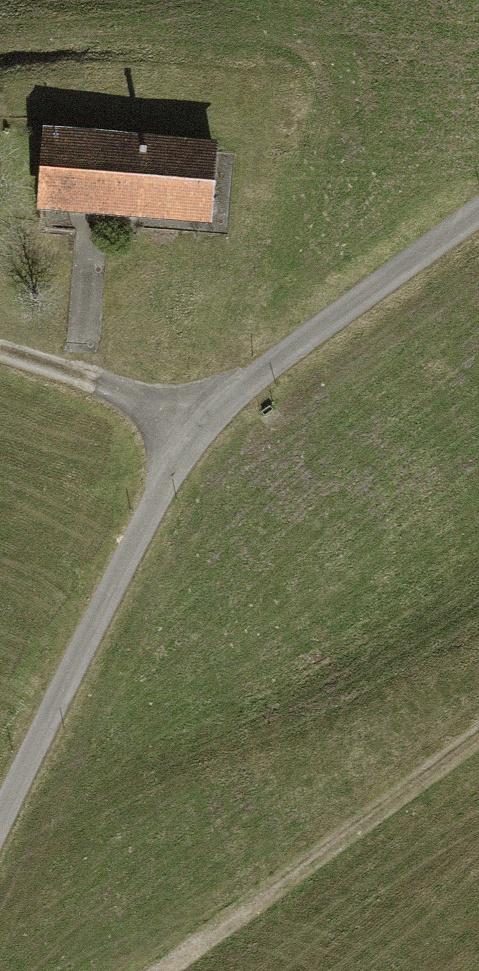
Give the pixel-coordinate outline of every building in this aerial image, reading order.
[(217,234),(222,145),(53,135),(48,224),(217,234)]
